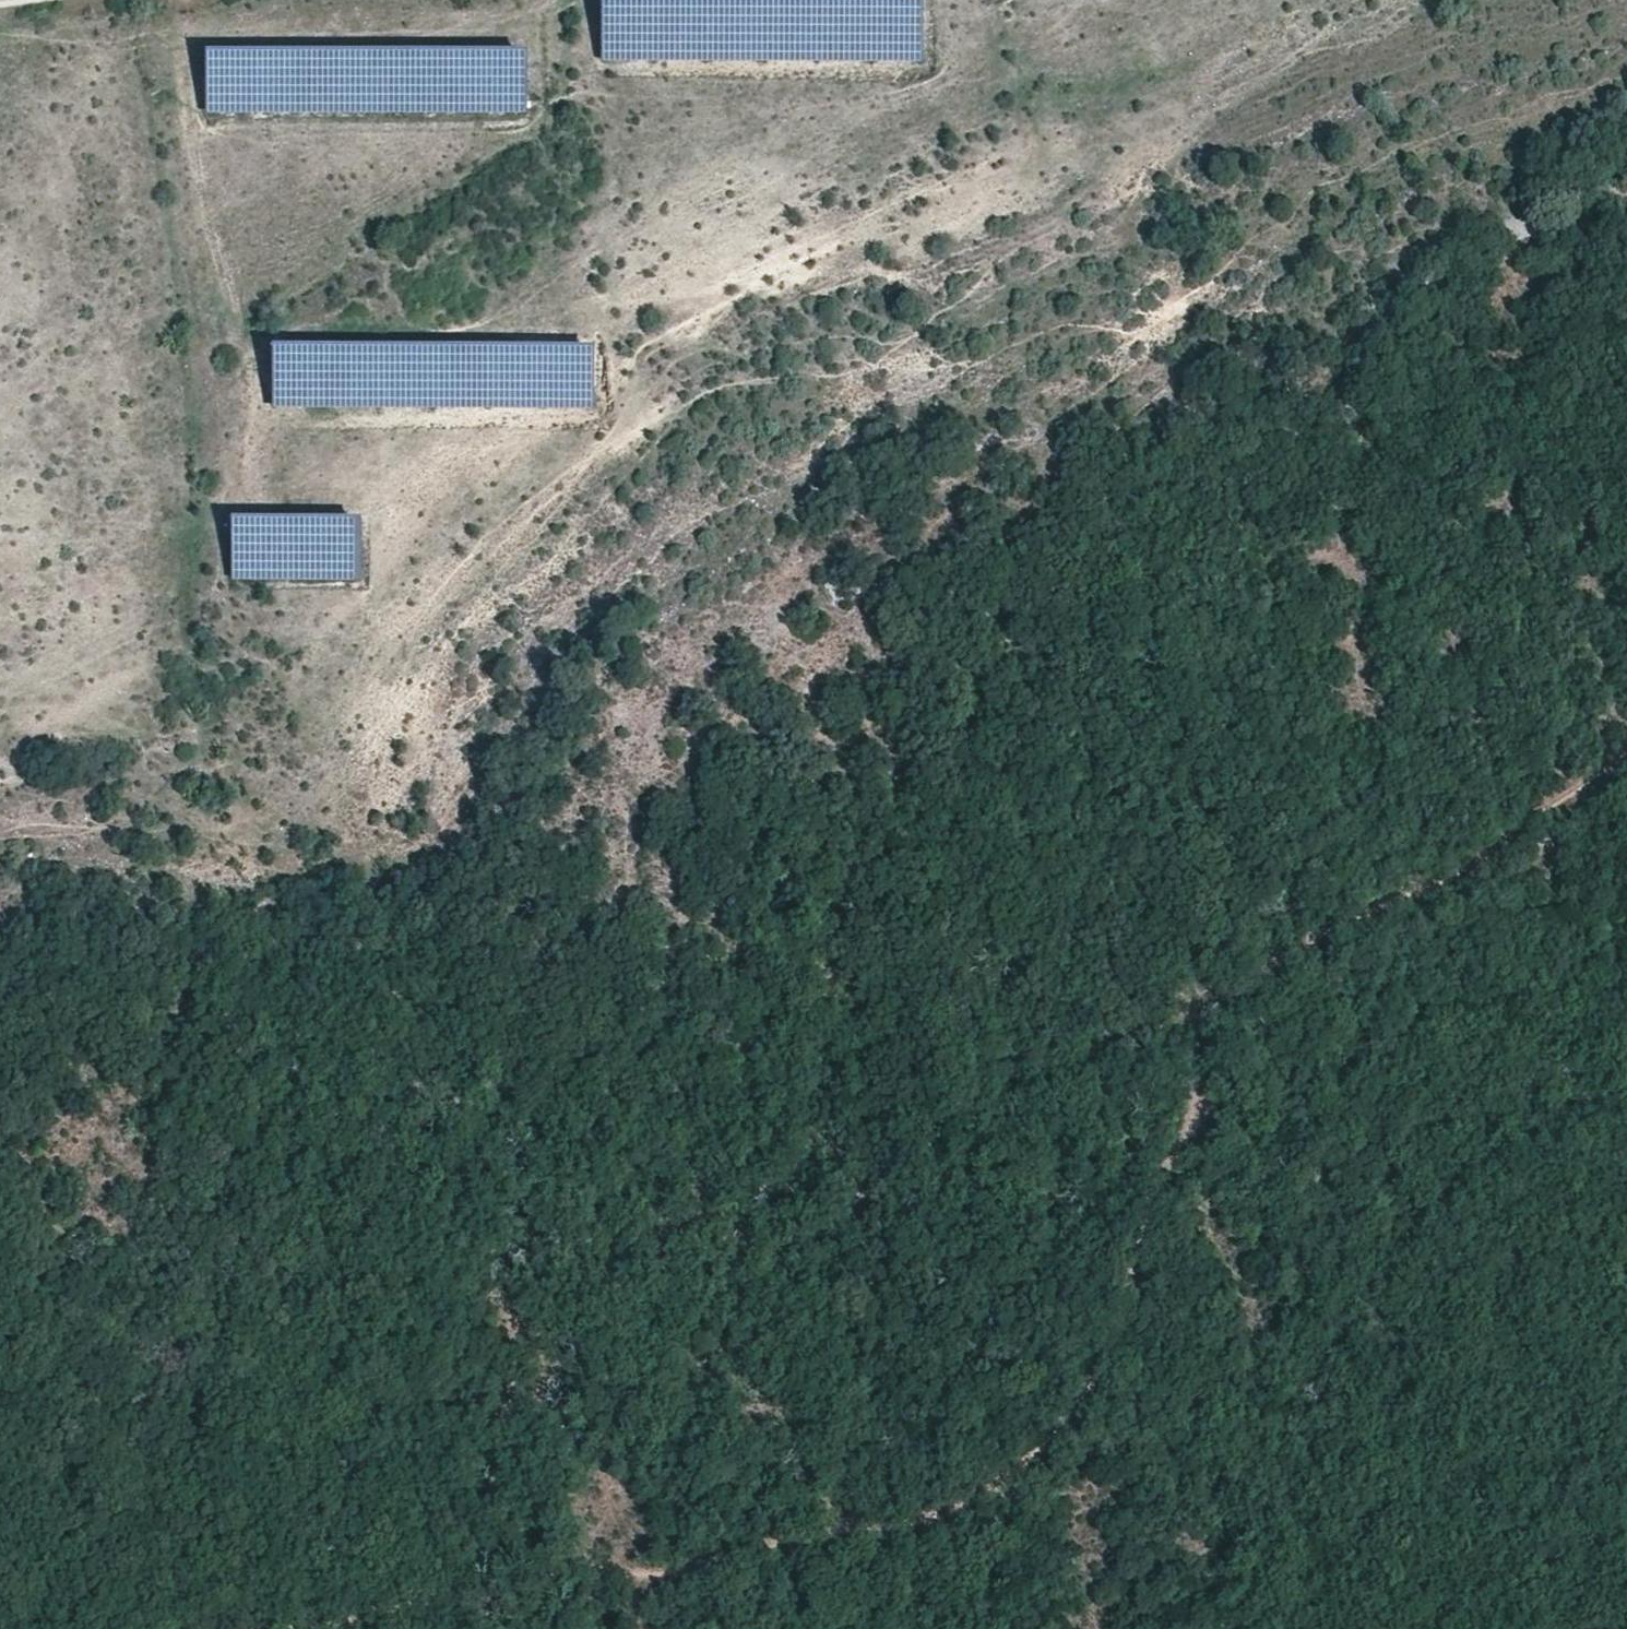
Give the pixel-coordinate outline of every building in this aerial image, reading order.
[(922,1),(602,3),(603,68),(923,66),(922,1)] [(207,118),(529,118),(529,55),(207,55),(207,118)] [(274,350),(274,414),(595,413),(595,349),(274,350)] [(233,520),(232,585),(363,586),(364,521),(233,520)]
